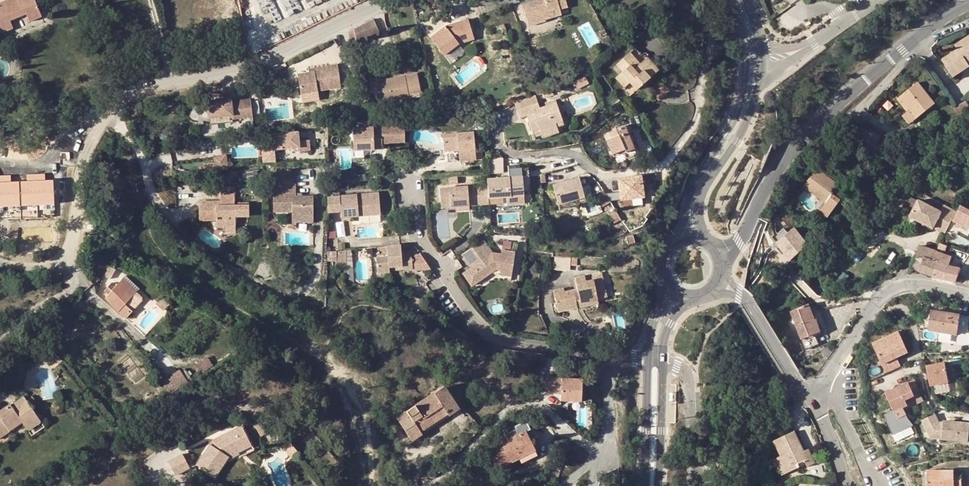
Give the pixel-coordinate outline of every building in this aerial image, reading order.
[(29,21),(41,16),(35,0),(6,0),(0,2),(0,30),(1,33),(13,28),(10,21),(26,14),(29,21)] [(567,7),(565,0),(535,0),(521,4),(528,26),(545,21),(544,18),(542,10),(558,6),(559,9),(567,7)] [(542,10),(544,18),(561,15),(559,9),(558,6),(542,10)] [(373,19),(362,24),(366,33),(379,27),(373,19)] [(474,38),(467,19),(449,24),(450,27),(447,28),(445,26),(430,38),(444,55),(458,43),(474,38)] [(362,24),(353,28),(357,38),(366,33),(362,24)] [(968,62),(968,36),(955,45),(957,49),(942,59),(954,77),(968,67),(968,66),(967,63),(968,62)] [(622,71),(621,73),(615,78),(624,87),(629,82),(636,89),(657,70),(646,57),(641,62),(630,51),(616,64),(622,71)] [(314,68),(314,71),(309,72),(297,75),(302,102),(320,99),(318,91),(341,86),(336,63),(314,68)] [(408,93),(420,90),(416,74),(377,81),(381,101),(408,96),(408,93)] [(575,89),(582,86),(579,79),(571,82),(575,89)] [(649,89),(659,100),(669,91),(659,80),(649,89)] [(910,109),(917,117),(934,103),(917,82),(900,96),(910,109)] [(408,93),(408,96),(409,99),(421,96),(420,90),(408,93)] [(538,128),(540,132),(556,127),(555,123),(562,121),(556,102),(546,106),(547,108),(541,110),(540,108),(536,95),(519,100),(522,108),(517,110),(519,118),(527,115),(533,113),(535,119),(528,121),(532,131),(538,128)] [(910,109),(900,96),(896,99),(906,111),(910,109)] [(252,119),(250,100),(236,102),(231,102),(231,98),(207,100),(208,111),(209,119),(232,116),(232,120),(252,119)] [(208,111),(207,100),(199,101),(200,112),(208,111)] [(956,108),(961,115),(968,109),(968,104),(966,101),(956,108)] [(909,124),(917,117),(910,109),(906,111),(902,115),(909,124)] [(628,125),(608,132),(610,138),(607,139),(612,153),(625,149),(626,151),(633,149),(627,132),(630,131),(628,125)] [(404,126),(381,127),(382,143),(405,142),(404,126)] [(372,147),(372,149),(382,149),(382,143),(381,127),(354,128),(355,150),(367,149),(367,147),(372,147)] [(541,137),(558,131),(556,127),(540,132),(541,137)] [(538,128),(532,131),(533,133),(531,134),(533,140),(541,137),(540,132),(538,128)] [(272,133),(274,149),(305,145),(305,149),(315,148),(313,138),(304,139),(302,129),(272,133)] [(443,133),(446,159),(462,158),(477,157),(474,130),(443,133)] [(875,131),(866,139),(872,146),(881,137),(875,131)] [(275,162),(274,149),(263,150),(264,162),(275,162)] [(626,151),(623,152),(625,157),(635,154),(633,149),(626,151)] [(230,167),(227,153),(215,156),(218,170),(230,167)] [(478,171),(477,157),(462,158),(463,173),(478,171)] [(488,185),(488,197),(506,196),(506,201),(524,199),(522,176),(528,176),(528,168),(508,169),(508,177),(487,178),(488,185)] [(820,210),(824,213),(829,217),(844,196),(835,190),(839,184),(817,169),(804,187),(826,202),(820,210)] [(232,180),(232,172),(223,173),(223,181),(232,180)] [(291,194),(295,194),(295,182),(290,182),(290,173),(274,173),(274,192),(273,192),(273,211),(291,211),(291,221),(303,221),(303,216),(312,216),(313,204),(308,204),(308,197),(295,197),(290,197),(291,194)] [(56,203),(56,178),(10,179),(10,175),(0,175),(0,205),(56,203)] [(651,200),(649,175),(624,177),(626,202),(651,200)] [(558,204),(584,196),(592,194),(589,185),(582,187),(579,177),(553,184),(558,204)] [(456,206),(468,205),(489,204),(488,197),(488,185),(439,189),(440,208),(456,206)] [(597,192),(603,203),(608,202),(602,189),(597,192)] [(215,201),(198,201),(199,219),(216,219),(216,226),(225,226),(235,226),(234,193),(220,193),(220,200),(221,206),(215,206),(215,201)] [(358,213),(380,211),(378,193),(326,197),(326,213),(340,211),(341,217),(358,216),(358,213)] [(584,196),(558,204),(560,208),(586,201),(584,196)] [(917,201),(910,216),(945,233),(953,217),(940,211),(918,200),(917,201)] [(605,209),(611,221),(615,219),(610,206),(605,209)] [(952,220),(968,228),(968,209),(968,211),(960,206),(952,220)] [(225,234),(235,234),(235,226),(225,226),(225,234)] [(788,234),(779,242),(777,243),(785,253),(782,255),(789,263),(809,246),(795,228),(788,234)] [(779,242),(788,234),(784,229),(775,237),(779,242)] [(626,237),(628,244),(634,242),(632,235),(626,237)] [(483,239),(462,254),(466,260),(487,245),(483,239)] [(376,274),(388,273),(388,271),(387,268),(401,267),(401,270),(411,269),(411,267),(410,259),(408,254),(399,255),(399,245),(386,246),(386,256),(375,257),(376,274)] [(487,245),(466,260),(472,268),(464,273),(473,286),(497,270),(501,271),(500,275),(512,277),(516,253),(502,251),(501,255),(493,253),(487,245)] [(912,269),(933,275),(937,262),(933,261),(937,251),(921,245),(912,269)] [(953,256),(937,251),(933,261),(937,262),(933,275),(943,279),(955,281),(958,267),(949,266),(953,256)] [(570,257),(555,256),(555,269),(570,270),(570,257)] [(107,272),(105,275),(110,278),(116,269),(109,266),(106,271),(107,272)] [(388,273),(376,274),(376,281),(388,280),(388,273)] [(602,288),(599,273),(585,276),(586,281),(593,280),(596,290),(602,288)] [(580,303),(597,299),(596,290),(593,280),(586,281),(585,276),(574,278),(577,289),(564,291),(564,288),(553,290),(558,311),(577,307),(576,302),(580,301),(580,303)] [(144,298),(122,278),(116,286),(111,282),(104,290),(108,294),(105,298),(125,318),(132,310),(144,298)] [(406,298),(403,309),(418,313),(421,302),(406,298)] [(791,312),(807,349),(819,344),(816,336),(822,334),(817,319),(815,319),(810,304),(791,312)] [(928,330),(967,336),(968,326),(968,322),(968,317),(931,311),(928,330)] [(900,335),(898,331),(888,336),(890,339),(900,335)] [(872,343),(886,373),(891,371),(902,366),(899,359),(896,360),(895,358),(897,357),(908,352),(900,335),(890,339),(888,336),(872,343)] [(22,345),(27,352),(37,344),(32,337),(22,345)] [(55,357),(57,355),(48,346),(41,352),(50,361),(55,357)] [(194,366),(200,374),(213,365),(207,357),(194,366)] [(945,363),(927,367),(931,386),(949,383),(945,363)] [(168,377),(177,389),(188,381),(180,369),(168,377)] [(561,382),(548,380),(545,394),(561,397),(560,403),(581,405),(583,383),(561,382)] [(890,391),(886,393),(894,409),(884,414),(893,435),(914,424),(906,414),(904,407),(908,405),(909,407),(924,401),(915,380),(890,391)] [(446,411),(449,415),(458,409),(444,386),(396,417),(411,440),(422,433),(419,429),(446,411)] [(14,410),(28,401),(24,396),(11,405),(14,410)] [(38,416),(28,401),(14,410),(11,405),(10,404),(0,410),(0,437),(10,430),(7,427),(20,418),(22,421),(25,425),(38,416)] [(419,429),(422,433),(449,415),(446,411),(419,429)] [(968,441),(968,424),(944,422),(944,424),(939,424),(935,414),(921,420),(931,437),(943,438),(943,439),(968,442),(968,441)] [(38,416),(25,425),(28,429),(41,420),(38,416)] [(7,427),(10,430),(22,421),(20,418),(7,427)] [(518,457),(519,460),(520,462),(537,453),(525,431),(529,429),(525,420),(514,426),(515,429),(504,435),(507,440),(493,447),(497,456),(492,459),(496,467),(502,464),(502,465),(518,457)] [(251,444),(242,426),(232,431),(234,435),(229,438),(227,433),(213,440),(198,464),(215,475),(227,455),(226,453),(236,448),(237,450),(251,444)] [(775,441),(782,456),(780,456),(788,473),(801,467),(799,464),(805,461),(808,466),(815,463),(808,449),(804,451),(794,432),(775,441)] [(887,432),(881,435),(884,441),(889,438),(887,432)] [(297,447),(288,437),(282,443),(291,453),(297,447)] [(230,456),(238,452),(237,450),(236,448),(226,453),(227,455),(230,456)] [(169,460),(176,473),(190,466),(183,453),(169,460)] [(774,459),(782,476),(788,473),(780,456),(774,459)] [(496,467),(498,470),(519,460),(518,457),(502,465),(502,464),(496,467)] [(928,485),(962,485),(962,477),(954,477),(954,470),(927,471),(928,485)]
